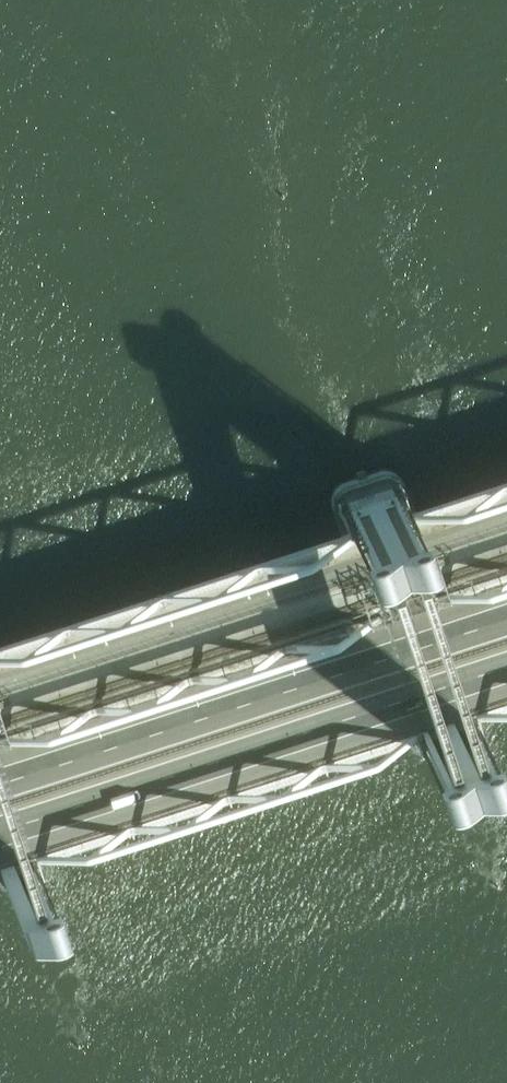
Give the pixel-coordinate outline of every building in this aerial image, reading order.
[(476,713),(432,578),(401,484),(398,480),(394,476),(389,474),(384,474),(378,475),(344,485),(339,488),(335,492),(333,498),(332,503),(332,509),(406,737),(409,741),(414,745),(419,748),(424,748),(430,747),(466,736),(471,732),(475,726),(477,720),(476,713)] [(1,881),(7,885),(15,886),(22,885),(29,882),(34,876),(37,870),(38,862),(0,746),(0,880),(1,881)]
